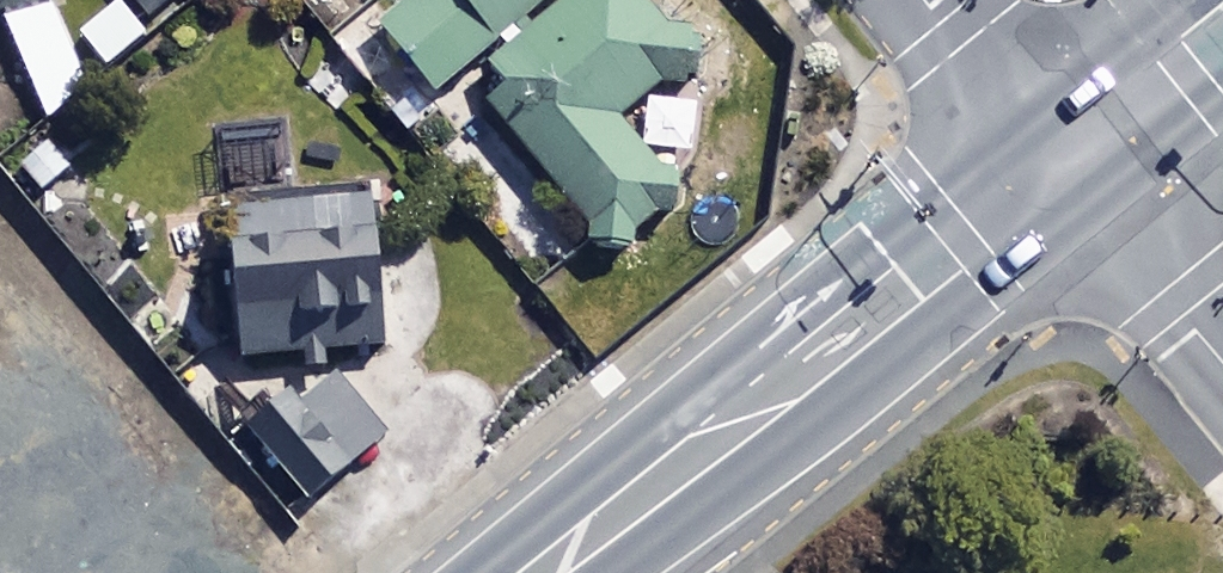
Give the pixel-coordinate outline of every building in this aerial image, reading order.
[(16,18),(45,120),(94,106),(63,0),(0,0),(0,23),(16,18)] [(161,33),(202,0),(135,0),(161,33)] [(388,29),(443,98),(471,76),(618,258),(706,187),(651,119),(714,69),(659,0),(424,0),(388,29)] [(396,357),(385,185),(240,194),(250,366),(396,357)] [(393,449),(346,383),(264,442),(311,508),(393,449)]
